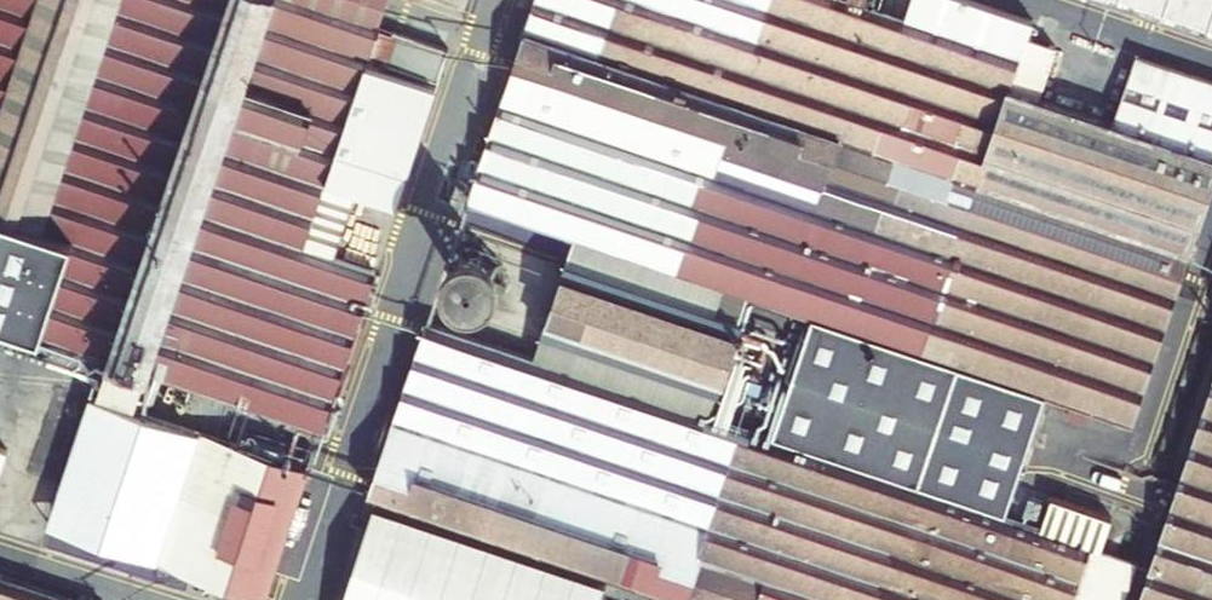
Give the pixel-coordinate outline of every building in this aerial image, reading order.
[(111,366),(103,388),(146,401),(153,379),(328,436),(376,287),(334,273),(353,210),(397,223),(419,153),(438,97),(382,79),(394,41),(379,35),(383,22),(317,0),(0,0),(0,330),(111,366)] [(383,22),(390,0),(317,0),(383,22)] [(477,210),(581,244),(751,300),(815,321),(1049,400),(1067,405),(1084,411),(1125,424),(1211,168),(1211,88),(1140,64),(1119,130),(1013,96),(1023,66),(1035,29),(948,0),(933,0),(920,32),(842,6),(844,0),(547,0),(477,210)] [(1211,38),(1211,0),(1098,0),(1211,38)] [(450,59),(394,41),(382,79),(438,97),(450,59)] [(518,264),(518,254),(514,245),(507,237),(498,233),(488,232),(478,234),(469,239),(464,246),(460,255),(460,264),(463,273),(468,281),(475,286),(484,290),(493,290),(502,287),(510,282),(516,273),(518,264)] [(751,300),(581,244),(538,368),(710,426),(751,300)] [(1049,400),(815,321),(774,446),(1008,523),(1011,515),(1049,400)] [(1137,556),(1107,547),(1117,516),(1054,495),(1044,527),(1011,515),(1008,523),(774,446),(710,426),(538,368),(435,334),(379,499),(682,599),(1122,599),(1137,556)] [(312,467),(92,394),(64,482),(107,496),(93,540),(270,598),(312,467)] [(1144,599),(1211,599),(1211,400),(1144,599)] [(1084,411),(1067,405),(1062,418),(1080,424),(1084,411)] [(49,525),(93,540),(107,496),(64,482),(49,525)] [(377,509),(347,599),(604,599),(608,585),(377,509)] [(0,599),(48,599),(5,585),(0,599)]
